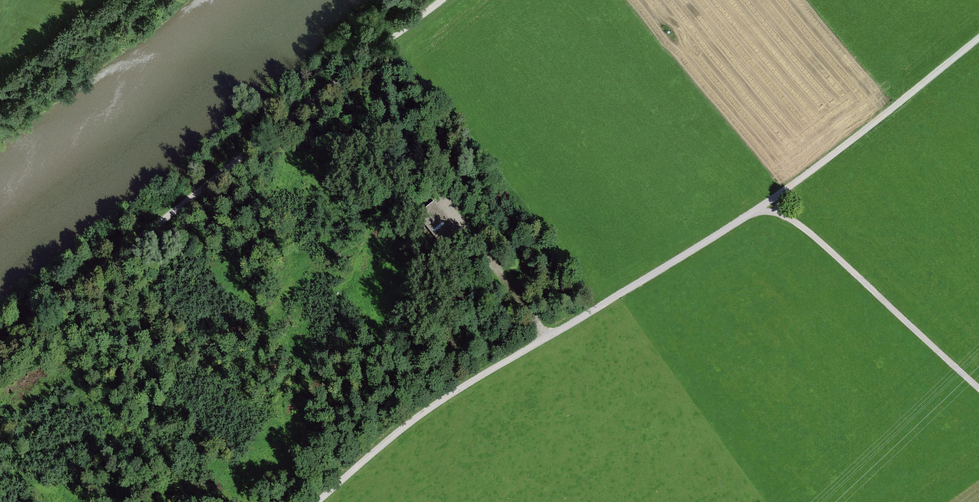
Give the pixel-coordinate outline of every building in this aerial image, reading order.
[(442,245),(462,228),(437,200),(418,216),(442,245)]
